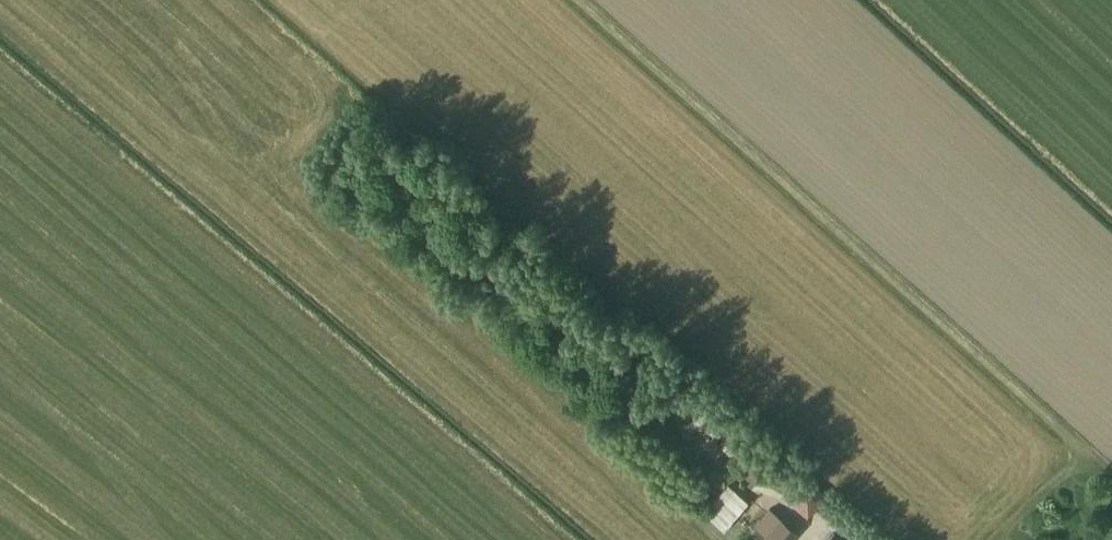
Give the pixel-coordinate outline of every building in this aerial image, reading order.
[(751,457),(740,471),(752,481),(764,468),(751,457)] [(805,476),(785,498),(807,518),(828,495),(805,476)] [(747,502),(732,489),(708,517),(723,530),(747,502)] [(760,539),(789,539),(796,532),(779,517),(769,509),(754,526),(764,535),(762,537),(760,539)]
